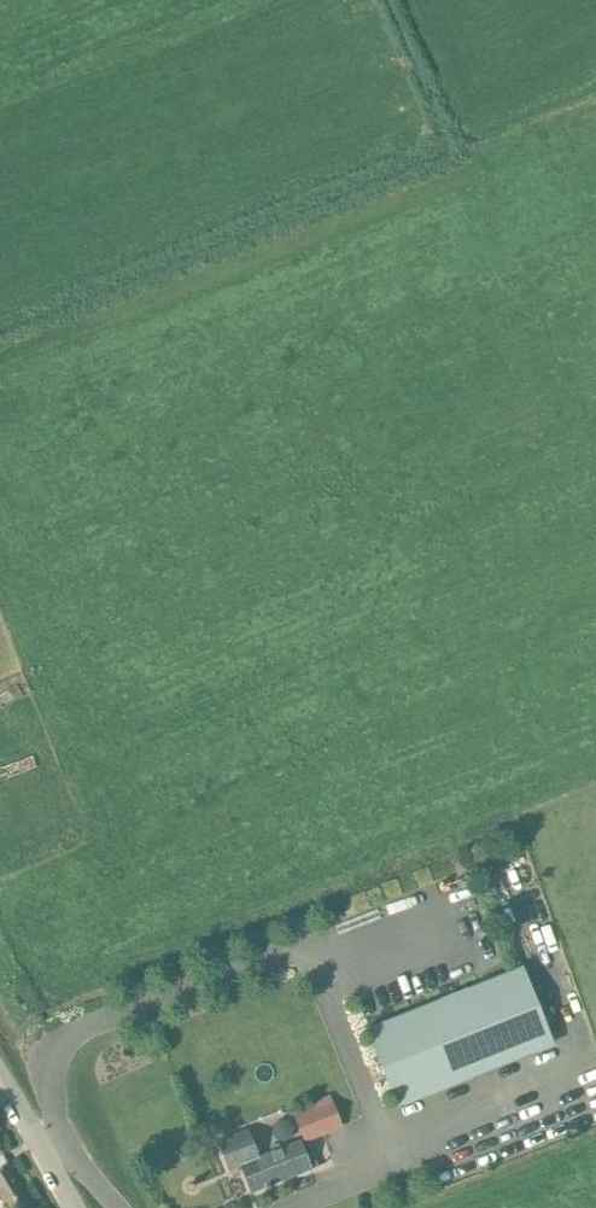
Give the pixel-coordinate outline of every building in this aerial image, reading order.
[(366,1031),(395,1104),(551,1042),(521,968),(366,1031)] [(303,1141),(340,1127),(329,1097),(312,1104),(314,1110),(294,1117),(303,1141)] [(241,1166),(251,1192),(312,1168),(300,1139),(257,1155),(247,1129),(217,1141),(229,1171),(241,1166)] [(1,1207),(3,1207),(4,1206),(6,1207),(35,1207),(8,1164),(4,1166),(0,1160),(0,1207),(1,1207)]
